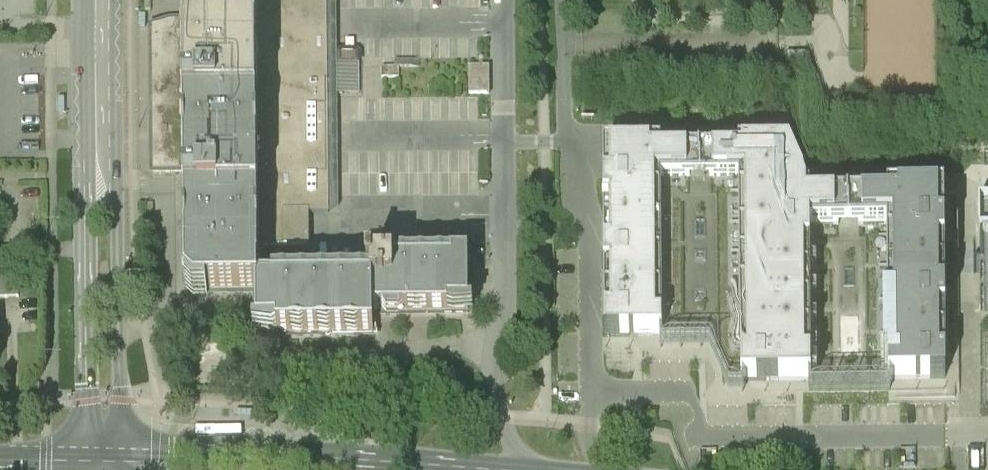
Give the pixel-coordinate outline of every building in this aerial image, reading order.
[(277,2),(260,3),(261,158),(262,240),(263,291),(313,290),(312,258),(332,258),(330,26),(330,11),(330,0),(277,0),(277,2)] [(332,258),(337,258),(342,258),(341,141),(364,140),(364,109),(342,109),(340,49),(349,48),(349,19),(335,19),(335,0),(330,0),(330,11),(330,26),(332,258)] [(158,159),(190,159),(261,158),(260,3),(221,3),(189,3),(189,17),(189,68),(158,68),(158,159)] [(190,159),(158,159),(158,171),(158,215),(191,216),(191,241),(262,240),(261,158),(190,159)] [(945,379),(944,189),(887,190),(887,196),(862,196),(834,196),(822,196),(810,196),(810,190),(740,191),(740,196),(663,198),(663,191),(605,192),(606,271),(607,334),(608,382),(639,381),(664,381),(741,381),(812,380),(809,227),(835,226),(847,226),(862,226),(886,226),(888,380),(945,379)] [(980,195),(980,254),(973,254),(974,276),(987,276),(987,195),(980,195)] [(263,291),(262,240),(191,241),(191,254),(191,327),(201,337),(262,336),(262,325),(263,291)] [(262,325),(262,336),(263,344),(262,378),(364,378),(377,378),(377,357),(416,357),(472,357),(472,304),(387,304),(375,304),(375,311),(376,311),(376,318),(376,325),(363,325),(270,325),(262,325)] [(13,343),(12,324),(0,324),(0,343),(13,343)]
